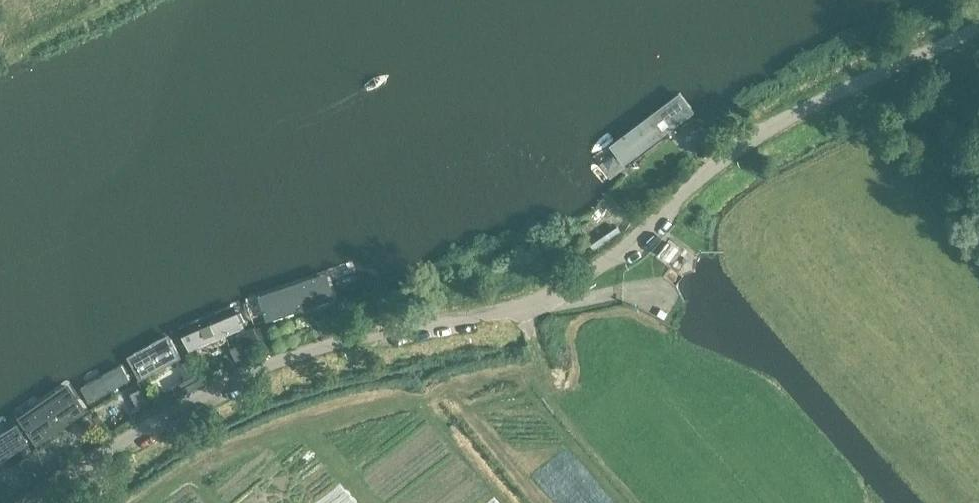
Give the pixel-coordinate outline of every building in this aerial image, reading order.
[(699,110),(685,92),(607,148),(622,168),(699,110)] [(668,224),(651,240),(663,254),(680,237),(668,224)] [(339,298),(330,269),(247,298),(257,326),(339,298)] [(178,327),(188,352),(247,327),(236,302),(178,327)] [(170,331),(127,354),(141,381),(183,360),(170,331)] [(78,386),(88,402),(129,380),(119,364),(78,386)] [(16,418),(34,446),(85,410),(68,383),(16,418)] [(0,439),(0,468),(27,450),(14,430),(0,439)]
